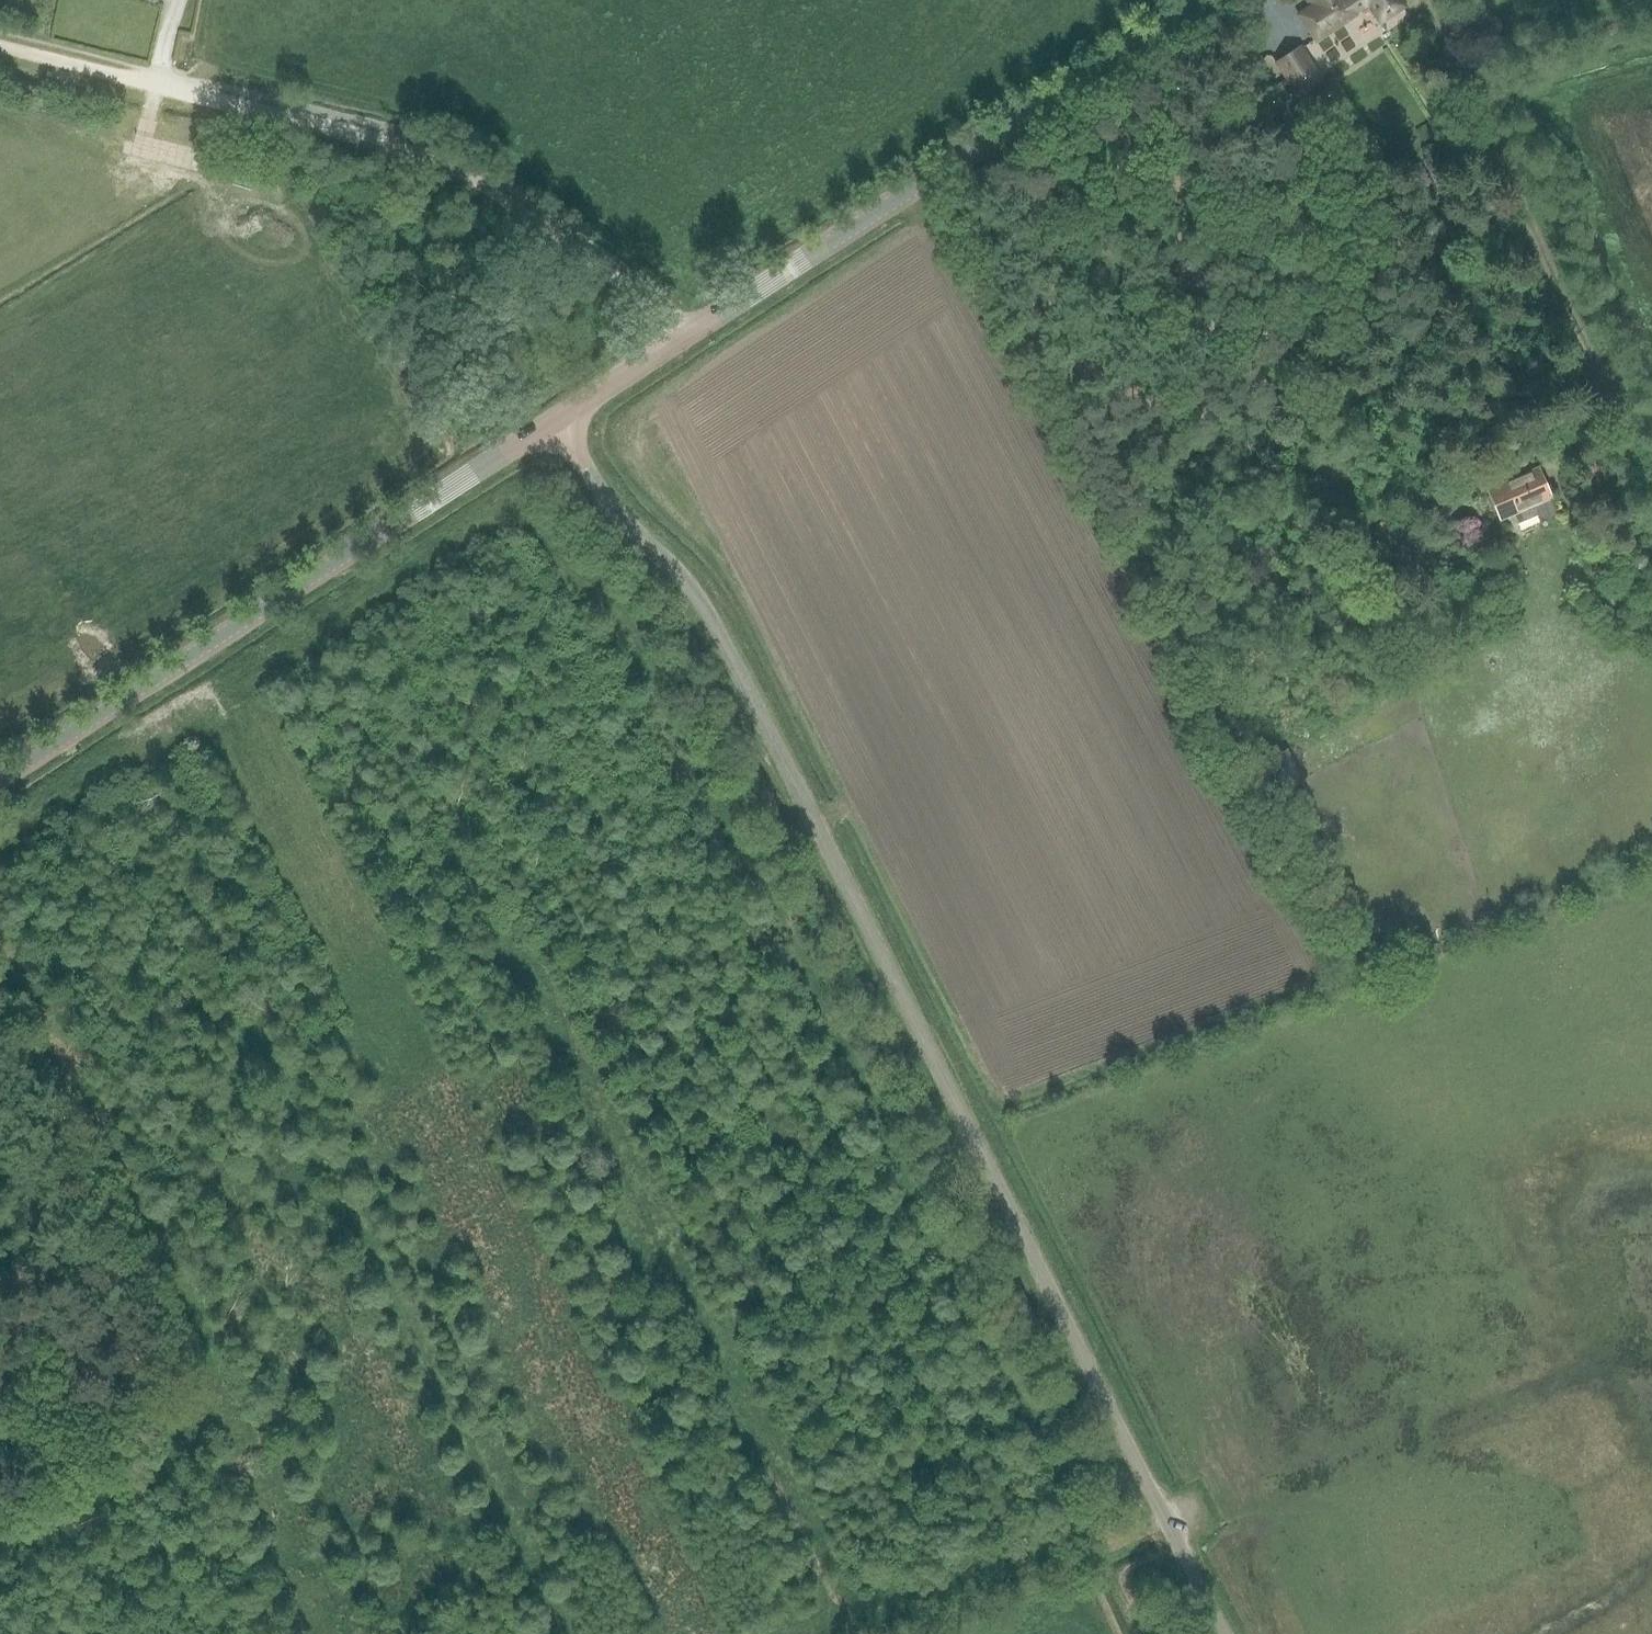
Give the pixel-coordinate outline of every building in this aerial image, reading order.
[(1313,6),(1300,15),(1317,38),(1330,29),(1355,10),(1347,0),(1308,0),(1313,6)] [(1327,78),(1303,43),(1275,61),(1298,97),(1327,78)] [(1291,92),(1283,97),(1289,107),(1297,102),(1291,92)] [(1501,520),(1516,513),(1520,522),(1538,515),(1539,517),(1554,511),(1549,500),(1554,498),(1541,470),(1511,484),(1502,462),(1471,476),(1479,495),(1489,490),(1501,520)]
